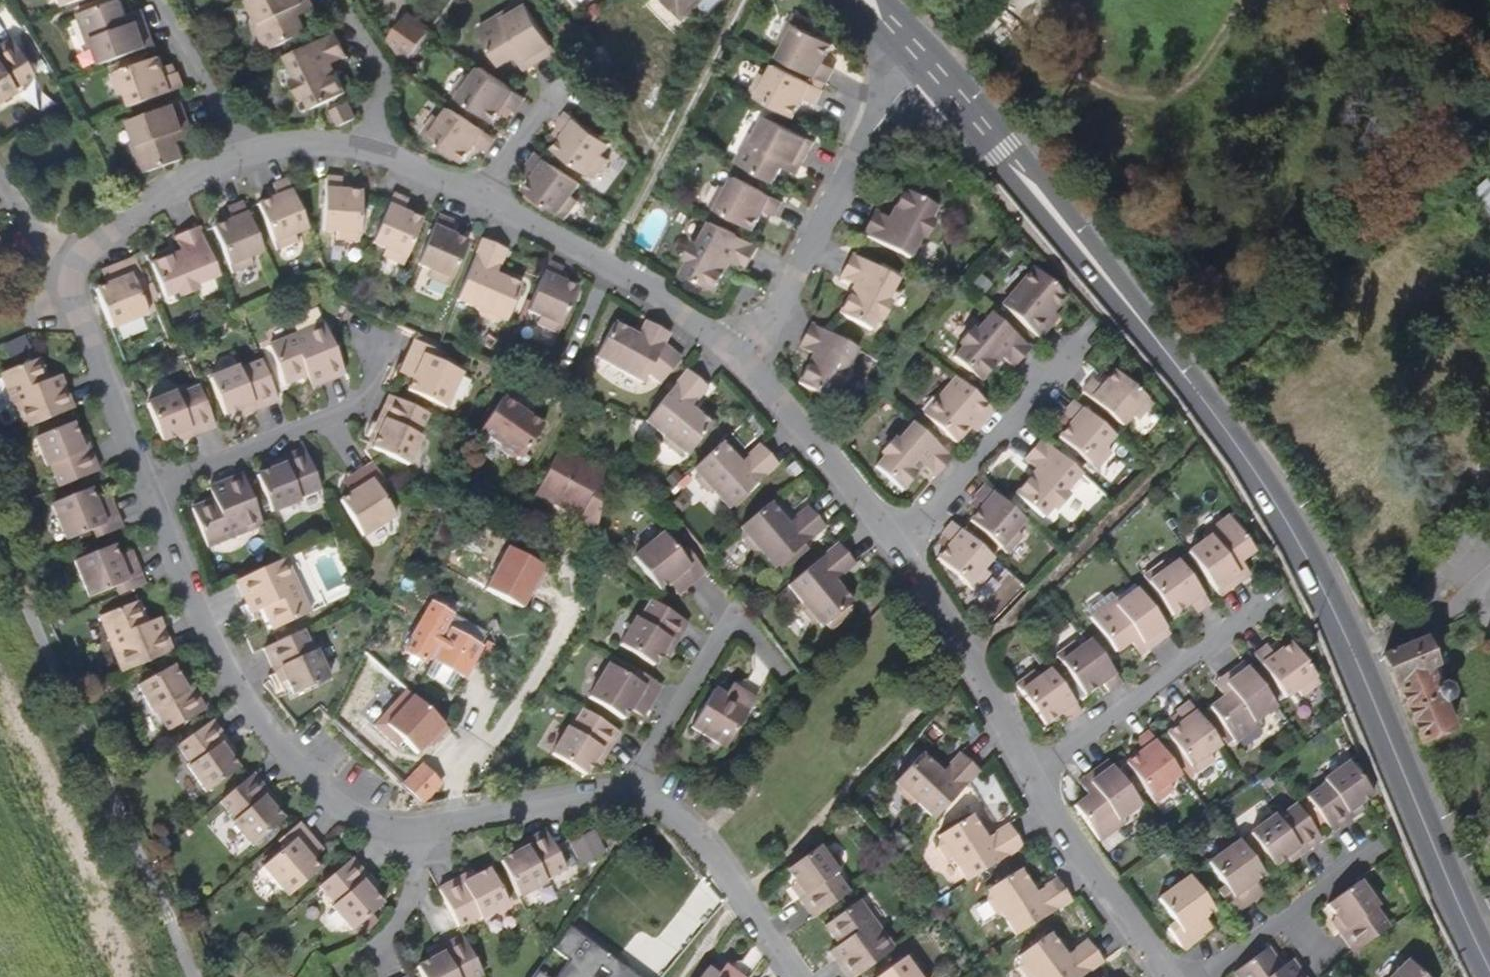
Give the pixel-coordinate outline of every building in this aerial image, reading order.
[(149,17),(133,23),(130,13),(125,0),(115,0),(83,12),(95,43),(99,42),(106,62),(158,44),(149,17)] [(295,0),(253,0),(266,28),(261,30),(271,52),(311,34),(299,8),(295,0)] [(533,0),(525,0),(512,7),(510,3),(481,21),(502,57),(518,47),(526,43),(535,57),(559,43),(533,0)] [(685,18),(699,6),(703,11),(709,13),(723,2),(723,0),(668,0),(685,18)] [(149,17),(145,8),(130,13),(133,23),(149,17)] [(412,60),(433,31),(409,13),(393,33),(412,60)] [(829,60),(839,41),(793,17),(782,37),(791,42),(783,56),(830,81),(838,65),(829,60)] [(345,88),(331,58),(345,52),(334,29),(287,52),(297,72),(295,79),(301,92),(307,94),(312,104),(345,88)] [(14,36),(0,45),(0,99),(19,87),(17,83),(37,71),(14,36)] [(535,57),(526,43),(518,47),(527,62),(535,57)] [(185,83),(179,66),(168,70),(161,51),(114,69),(122,90),(130,87),(136,101),(185,83)] [(516,105),(525,91),(481,61),(473,72),(466,67),(453,87),(495,115),(506,98),(516,105)] [(818,102),(826,87),(780,62),(773,75),(765,71),(754,92),(799,116),(809,97),(818,102)] [(193,122),(183,96),(133,115),(140,135),(136,137),(147,168),(188,153),(181,136),(178,128),(193,122)] [(357,114),(350,99),(335,106),(342,121),(357,114)] [(489,146),(498,133),(454,102),(446,114),(438,108),(424,128),(466,156),(478,139),(489,146)] [(603,150),(612,139),(568,107),(558,121),(568,128),(556,144),(596,174),(610,155),(603,150)] [(196,131),(193,122),(178,128),(181,136),(196,131)] [(834,148),(784,122),(774,142),(770,139),(754,169),(792,189),(800,173),(805,164),(820,173),(834,148)] [(572,191),(582,178),(539,147),(528,162),(538,169),(525,185),(565,215),(579,196),(572,191)] [(819,176),(820,173),(805,164),(800,173),(816,181),(819,176)] [(360,236),(364,186),(343,184),(344,172),(327,171),(322,223),(337,225),(336,233),(360,236)] [(309,222),(289,172),(273,178),(278,189),(258,197),(279,245),(300,236),(296,227),(309,222)] [(785,200),(739,175),(733,188),(724,183),(714,203),(759,227),(768,209),(778,215),(785,200)] [(405,260),(425,214),(405,205),(409,194),(395,188),(374,236),(388,242),(384,251),(405,260)] [(930,233),(936,221),(933,215),(939,205),(908,188),(892,217),(878,209),(865,233),(911,257),(923,235),(930,233)] [(1476,190),(1461,204),(1489,236),(1489,204),(1476,190)] [(265,247),(245,197),(231,203),(235,214),(215,222),(234,268),(256,260),(253,252),(265,247)] [(450,281),(470,235),(451,226),(455,216),(440,209),(420,258),(433,264),(429,272),(450,281)] [(750,268),(763,243),(717,219),(707,238),(699,241),(693,254),(695,260),(688,272),(721,289),(736,261),(750,268)] [(220,269),(200,221),(176,232),(182,246),(152,259),(166,292),(177,287),(184,290),(196,285),(199,278),(220,269)] [(508,314),(524,279),(498,267),(509,244),(484,233),(459,293),(482,303),(484,309),(498,315),(504,312),(508,314)] [(890,297),(901,277),(854,252),(842,275),(857,283),(842,312),(873,328),(878,318),(886,316),(893,303),(890,297)] [(148,310),(138,282),(148,278),(138,253),(111,263),(116,275),(108,278),(109,279),(97,284),(112,322),(148,310)] [(559,329),(579,284),(560,275),(565,264),(550,257),(528,307),(542,313),(538,320),(559,329)] [(116,275),(111,263),(103,266),(108,278),(116,275)] [(1056,313),(1052,309),(1065,294),(1035,267),(1002,304),(1040,337),(1050,325),(1047,322),(1056,313)] [(1015,366),(1032,346),(993,311),(977,329),(971,329),(962,339),(962,346),(954,356),(981,380),(1002,356),(1015,366)] [(345,367),(334,337),(326,316),(270,337),(284,376),(308,367),(317,363),(322,376),(345,367)] [(641,333),(617,319),(597,352),(644,379),(649,371),(662,380),(682,355),(665,342),(672,331),(650,318),(641,333)] [(848,366),(859,346),(813,322),(801,346),(815,353),(800,382),(832,398),(837,388),(844,386),(851,372),(848,366)] [(446,405),(464,369),(437,357),(441,348),(417,337),(405,362),(418,368),(414,376),(409,387),(446,405)] [(75,403),(65,378),(53,383),(49,374),(40,352),(2,367),(24,423),(75,403)] [(279,395),(263,356),(243,364),(242,360),(211,372),(225,408),(241,402),(250,399),(252,405),(279,395)] [(414,376),(418,368),(405,362),(401,370),(414,376)] [(322,376),(317,363),(308,367),(313,379),(322,376)] [(691,404),(708,384),(688,368),(648,418),(666,433),(667,440),(678,450),(685,448),(688,452),(713,422),(691,404)] [(65,378),(61,369),(49,374),(53,383),(65,378)] [(1155,403),(1117,370),(1103,386),(1094,378),(1083,392),(1125,426),(1133,416),(1140,421),(1155,403)] [(984,420),(995,407),(956,375),(925,412),(955,440),(969,425),(973,428),(981,418),(984,420)] [(217,421),(201,382),(180,390),(179,387),(148,399),(163,436),(178,429),(186,426),(189,433),(217,421)] [(419,431),(429,410),(391,392),(378,418),(385,421),(381,430),(374,445),(409,462),(423,432),(419,431)] [(525,457),(546,422),(504,397),(479,432),(502,445),(503,450),(514,455),(519,454),(525,457)] [(252,405),(250,399),(241,402),(243,408),(252,405)] [(1106,447),(1116,435),(1075,400),(1064,414),(1073,422),(1059,437),(1098,471),(1113,453),(1106,447)] [(101,466),(90,439),(84,441),(80,432),(74,417),(38,431),(49,461),(54,460),(62,482),(101,466)] [(381,430),(385,421),(378,418),(374,427),(381,430)] [(935,476),(952,455),(913,421),(898,438),(892,439),(882,450),(882,456),(873,466),(901,490),(922,465),(935,476)] [(189,433),(186,426),(178,429),(181,436),(189,433)] [(90,439),(86,429),(80,432),(84,441),(90,439)] [(1067,491),(1083,473),(1043,438),(1025,459),(1038,469),(1016,494),(1044,518),(1053,507),(1060,507),(1068,497),(1067,491)] [(730,506),(779,462),(761,441),(741,459),(723,439),(693,466),(697,470),(697,475),(706,486),(713,486),(730,506)] [(322,480),(319,473),(307,441),(281,452),(284,458),(275,461),(259,468),(274,504),(304,492),(302,488),(322,480)] [(597,535),(605,463),(595,462),(562,444),(537,489),(581,513),(576,523),(597,535)] [(284,458),(281,452),(272,455),(275,461),(284,458)] [(396,510),(381,487),(389,482),(374,459),(352,473),(359,485),(351,489),(341,496),(363,531),(396,510)] [(264,518),(244,468),(221,477),(225,489),(216,492),(194,501),(210,540),(264,518)] [(359,485),(352,473),(344,478),(351,489),(359,485)] [(225,489),(221,477),(212,481),(216,492),(225,489)] [(124,523),(113,496),(101,501),(98,493),(94,482),(54,497),(69,534),(96,523),(99,533),(124,523)] [(1026,518),(986,484),(975,497),(984,504),(971,520),(1009,553),(1024,535),(1017,529),(1026,518)] [(113,496),(110,488),(98,493),(101,501),(113,496)] [(775,568),(826,527),(809,505),(788,522),(771,500),(741,526),(744,530),(743,536),(753,548),(759,547),(775,568)] [(1234,567),(1242,561),(1257,550),(1231,515),(1205,535),(1208,539),(1190,553),(1222,598),(1245,580),(1234,567)] [(984,568),(994,556),(953,521),(942,534),(951,543),(938,558),(976,591),(991,574),(984,568)] [(707,568),(691,547),(683,553),(665,530),(634,553),(660,587),(669,580),(677,574),(685,585),(707,568)] [(148,579),(137,553),(125,558),(121,549),(117,539),(78,555),(92,591),(119,580),(123,589),(148,579)] [(854,601),(836,579),(856,563),(839,542),(789,583),(804,602),(804,610),(813,621),(819,620),(823,625),(826,623),(852,602),(854,601)] [(137,553),(133,544),(121,549),(125,558),(137,553)] [(313,609),(288,554),(239,575),(249,600),(261,595),(265,603),(275,626),(313,609)] [(1213,603),(1182,560),(1171,568),(1165,561),(1146,575),(1175,616),(1192,604),(1199,613),(1213,603)] [(1252,575),(1242,561),(1234,567),(1245,580),(1252,575)] [(685,585),(677,574),(669,580),(677,590),(685,585)] [(1123,602),(1140,589),(1136,584),(1119,597),(1123,602)] [(1171,633),(1140,589),(1123,602),(1119,597),(1091,617),(1117,652),(1131,641),(1139,635),(1149,649),(1171,633)] [(1091,617),(1119,597),(1115,591),(1087,611),(1091,617)] [(265,603),(261,595),(249,600),(253,608),(265,603)] [(176,646),(167,622),(154,627),(150,618),(141,597),(103,612),(125,668),(176,646)] [(673,644),(688,619),(653,598),(641,617),(638,615),(621,642),(653,663),(663,649),(668,640),(673,644)] [(481,643),(449,623),(455,612),(437,601),(407,649),(427,661),(432,654),(466,675),(478,654),(475,653),(481,643)] [(852,602),(826,623),(832,631),(859,610),(852,602)] [(167,622),(163,613),(150,618),(154,627),(167,622)] [(314,649),(304,626),(266,643),(278,670),(284,666),(288,676),(295,691),(330,675),(318,647),(314,649)] [(1149,649),(1139,635),(1131,641),(1141,655),(1149,649)] [(492,656),(499,642),(490,637),(483,651),(492,656)] [(1122,680),(1092,639),(1080,648),(1076,642),(1057,655),(1086,695),(1102,684),(1109,694),(1124,683),(1122,680)] [(668,652),(673,644),(668,640),(663,649),(668,652)] [(1321,681),(1291,641),(1275,652),(1268,642),(1253,653),(1284,697),(1296,688),(1301,695),(1321,681)] [(1454,701),(1456,693),(1452,689),(1443,688),(1423,641),(1382,659),(1419,744),(1452,730),(1440,703),(1447,703),(1454,701)] [(208,706),(194,680),(188,683),(184,675),(176,660),(141,679),(157,708),(161,706),(173,726),(208,706)] [(1257,718),(1274,705),(1242,661),(1220,676),(1230,689),(1222,695),(1207,706),(1233,742),(1260,722),(1257,718)] [(647,707),(662,683),(638,668),(633,677),(609,662),(588,695),(624,717),(631,707),(636,699),(647,707)] [(288,676),(284,666),(278,670),(282,678),(288,676)] [(1082,712),(1051,670),(1039,678),(1034,671),(1015,684),(1044,725),(1061,713),(1067,723),(1082,712)] [(194,680),(189,672),(184,675),(188,683),(194,680)] [(1230,689),(1220,676),(1213,682),(1222,695),(1230,689)] [(756,697),(741,688),(737,695),(728,690),(717,683),(714,689),(749,710),(756,697)] [(741,688),(732,683),(728,690),(737,695),(741,688)] [(377,716),(412,755),(446,724),(411,686),(377,716)] [(736,732),(749,710),(714,689),(692,726),(725,746),(734,731),(736,732)] [(642,714),(647,707),(636,699),(631,707),(642,714)] [(1219,744),(1187,700),(1173,710),(1180,720),(1163,733),(1193,774),(1212,760),(1207,753),(1219,744)] [(605,754),(620,729),(585,707),(572,727),(568,725),(551,752),(582,772),(585,772),(593,759),(599,750),(605,754)] [(243,764),(233,751),(227,743),(233,739),(216,715),(181,740),(195,759),(192,761),(211,787),(243,764)] [(1167,781),(1179,773),(1147,729),(1133,739),(1140,750),(1123,762),(1152,804),(1172,789),(1167,781)] [(238,747),(233,739),(227,743),(233,751),(238,747)] [(599,762),(605,754),(599,750),(593,759),(599,762)] [(934,818),(979,770),(960,752),(942,772),(923,753),(895,782),(899,785),(899,791),(910,802),(916,801),(934,818)] [(1139,804),(1107,758),(1084,775),(1093,788),(1086,794),(1072,804),(1098,840),(1124,821),(1121,817),(1139,804)] [(1357,803),(1371,793),(1347,761),(1321,781),(1323,784),(1306,796),(1331,831),(1352,815),(1348,809),(1357,803)] [(425,799),(442,781),(422,762),(405,779),(425,799)] [(274,804),(268,796),(273,792),(254,770),(222,797),(238,816),(236,818),(256,842),(286,817),(274,804)] [(1093,788),(1084,775),(1076,780),(1086,794),(1093,788)] [(280,799),(273,792),(268,796),(274,804),(280,799)] [(1361,809),(1357,803),(1348,809),(1352,815),(1361,809)] [(1320,839),(1295,804),(1277,817),(1274,814),(1249,833),(1273,865),(1285,856),(1293,850),(1297,856),(1320,839)] [(1021,844),(1008,823),(985,837),(970,812),(936,832),(941,839),(938,843),(947,857),(952,857),(966,879),(1021,844)] [(310,848),(320,839),(302,818),(282,835),(288,843),(266,861),(291,891),(324,864),(316,854),(310,848)] [(569,862),(550,825),(524,838),(527,845),(519,850),(503,857),(521,891),(550,876),(548,872),(569,862)] [(601,830),(573,834),(578,859),(605,854),(601,830)] [(527,845),(524,838),(515,843),(519,850),(527,845)] [(316,854),(326,846),(320,839),(310,848),(316,854)] [(1251,881),(1261,874),(1237,839),(1205,863),(1222,885),(1214,891),(1231,913),(1252,898),(1244,887),(1251,881)] [(846,891),(834,874),(838,872),(818,845),(785,869),(796,883),(800,889),(795,894),(811,916),(846,891)] [(1289,862),(1297,856),(1293,850),(1285,856),(1289,862)] [(376,887),(369,879),(374,875),(355,853),(323,880),(339,899),(336,901),(356,924),(386,899),(376,887)] [(513,901),(495,866),(479,874),(471,878),(468,872),(442,886),(461,923),(482,911),(485,916),(513,901)] [(1069,899),(1054,875),(1032,890),(1017,867),(985,888),(987,891),(986,897),(995,912),(1001,913),(1014,933),(1069,899)] [(479,874),(476,868),(468,872),(471,878),(479,874)] [(380,883),(374,875),(369,879),(376,887),(380,883)] [(646,976),(695,919),(675,902),(694,880),(689,875),(669,899),(658,890),(609,946),(646,976)] [(1202,917),(1211,910),(1187,875),(1155,898),(1172,921),(1164,927),(1180,949),(1202,933),(1194,922),(1202,917)] [(1388,927),(1374,909),(1377,907),(1358,880),(1326,903),(1336,917),(1342,926),(1337,930),(1353,953),(1388,927)] [(1260,892),(1251,881),(1244,887),(1252,898),(1260,892)] [(800,889),(796,883),(790,887),(795,894),(800,889)] [(858,901),(825,925),(839,945),(845,953),(834,960),(846,976),(853,976),(893,949),(858,901)] [(1210,928),(1202,917),(1194,922),(1202,933),(1210,928)] [(1342,926),(1336,917),(1331,921),(1337,930),(1342,926)] [(572,923),(532,976),(644,976),(572,923)] [(485,970),(466,932),(441,945),(445,952),(436,956),(421,964),(428,976),(472,976),(485,970)] [(1101,960),(1085,939),(1064,955),(1047,932),(1016,955),(1019,959),(1017,963),(1027,976),(1077,976),(1101,960)] [(445,952),(441,945),(433,949),(436,956),(445,952)] [(834,960),(845,953),(839,945),(829,952),(834,960)] [(1295,968),(1284,976),(1279,968),(1265,949),(1232,972),(1235,976),(1302,976),(1295,968)] [(737,974),(713,956),(698,976),(735,976),(737,974)] [(901,958),(874,976),(915,976),(901,958)] [(1284,976),(1295,968),(1290,960),(1279,968),(1284,976)] [(1422,975),(1408,961),(1392,976),(1424,976),(1422,975)]
